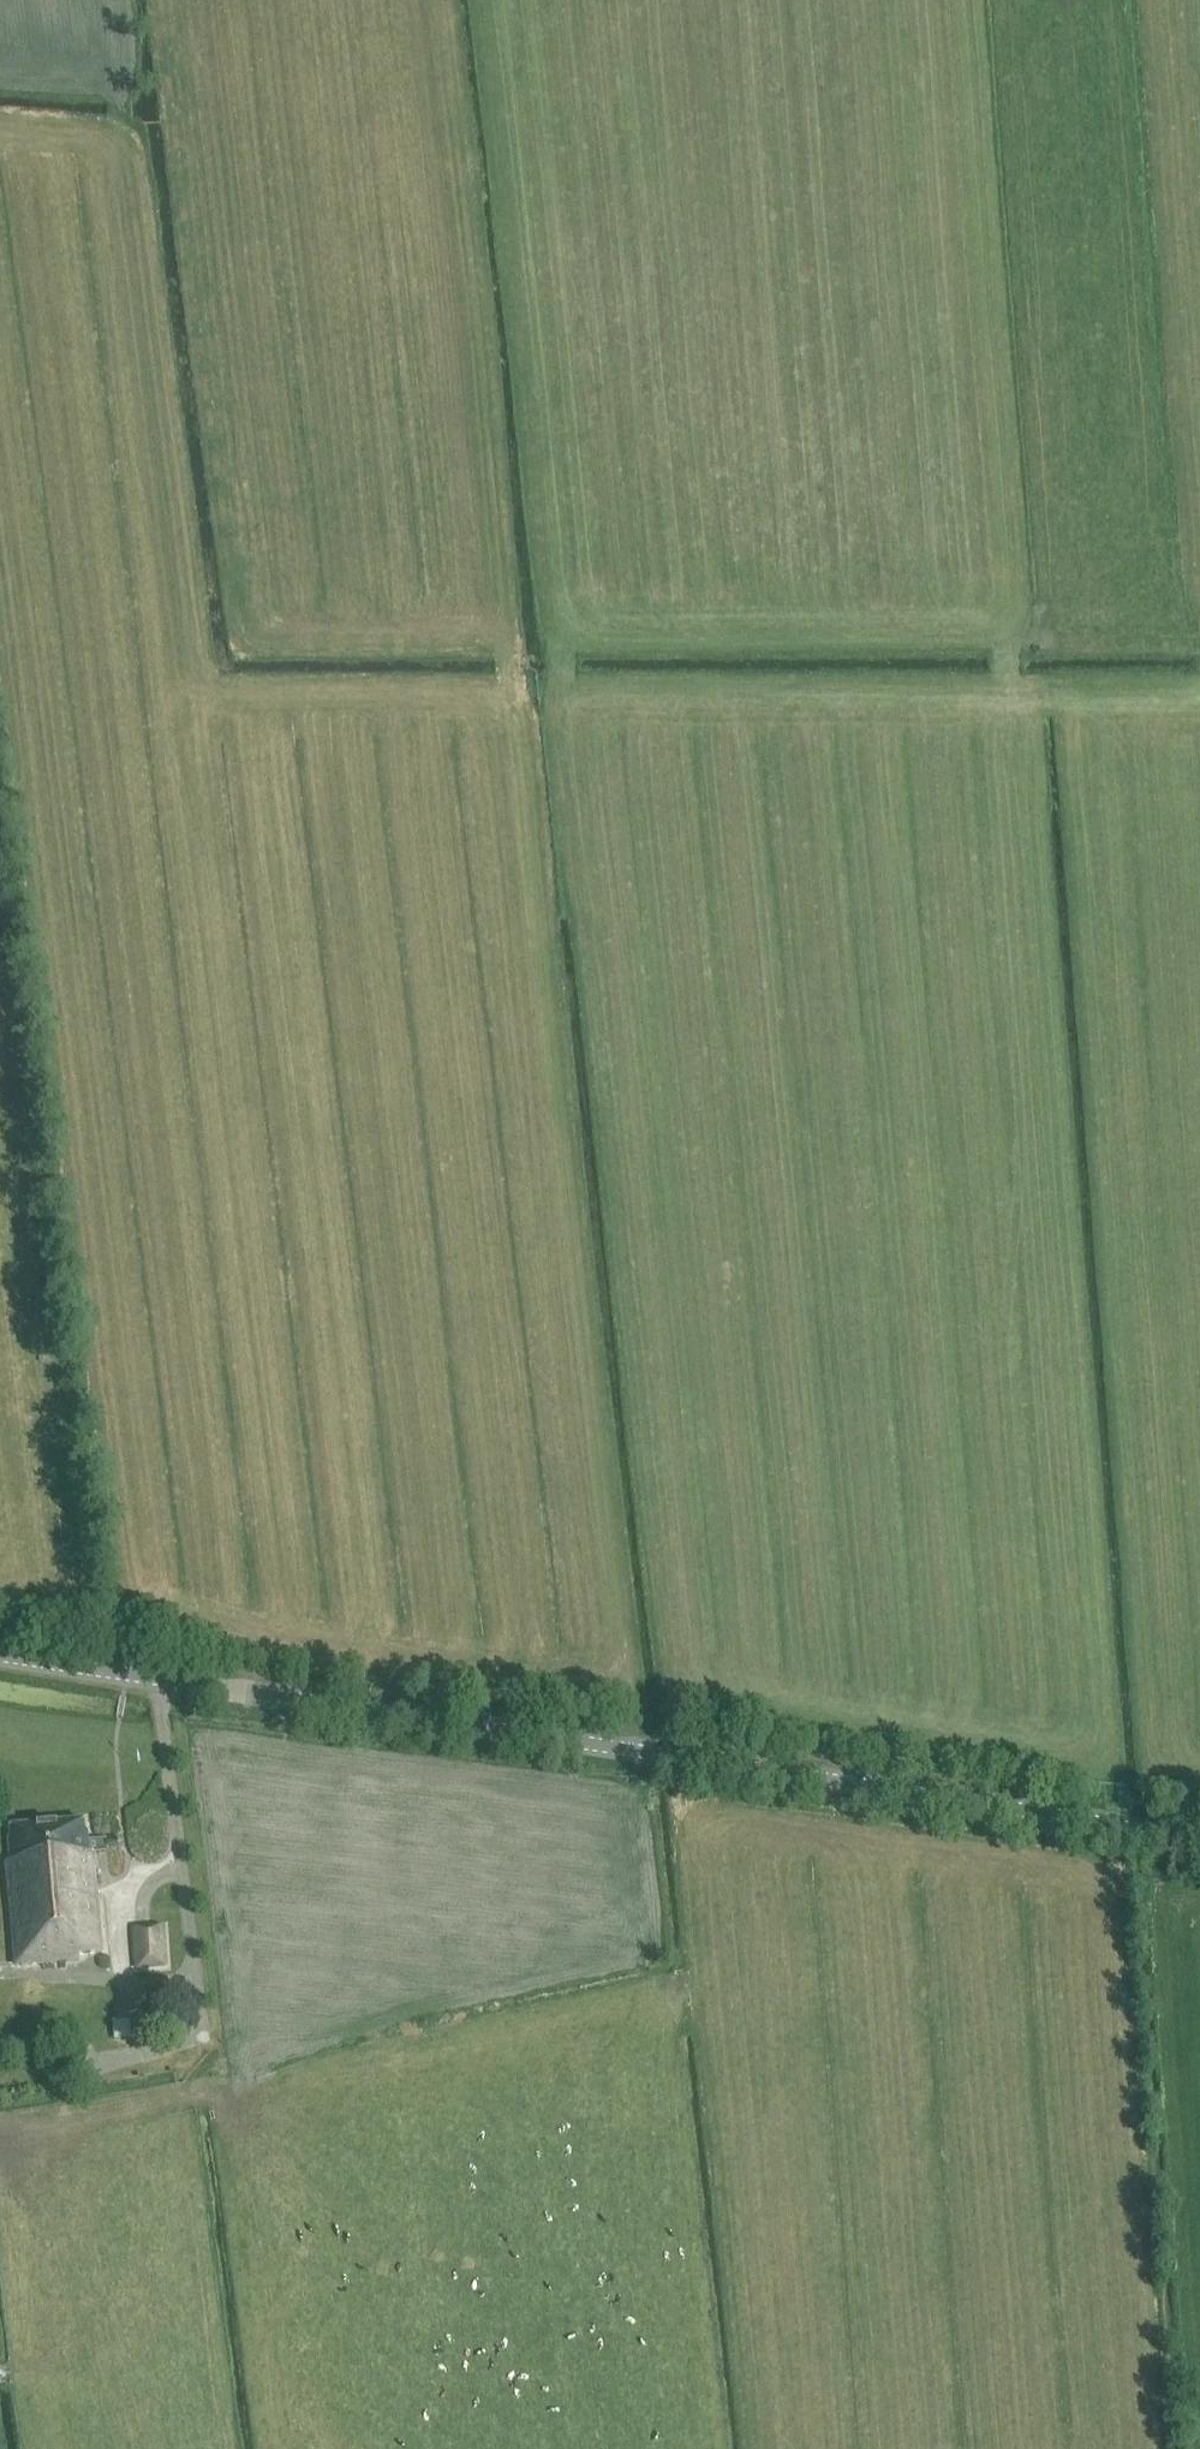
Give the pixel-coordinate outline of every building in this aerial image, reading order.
[(109,1852),(123,1851),(122,1842),(89,1844),(89,1836),(86,1833),(85,1824),(12,1830),(5,1831),(15,1964),(80,1959),(80,1955),(102,1955),(94,1856),(109,1855),(109,1852)] [(137,1967),(166,1966),(164,1930),(135,1931),(137,1967)] [(133,2038),(148,2037),(147,2017),(132,2018),(133,2038)]
